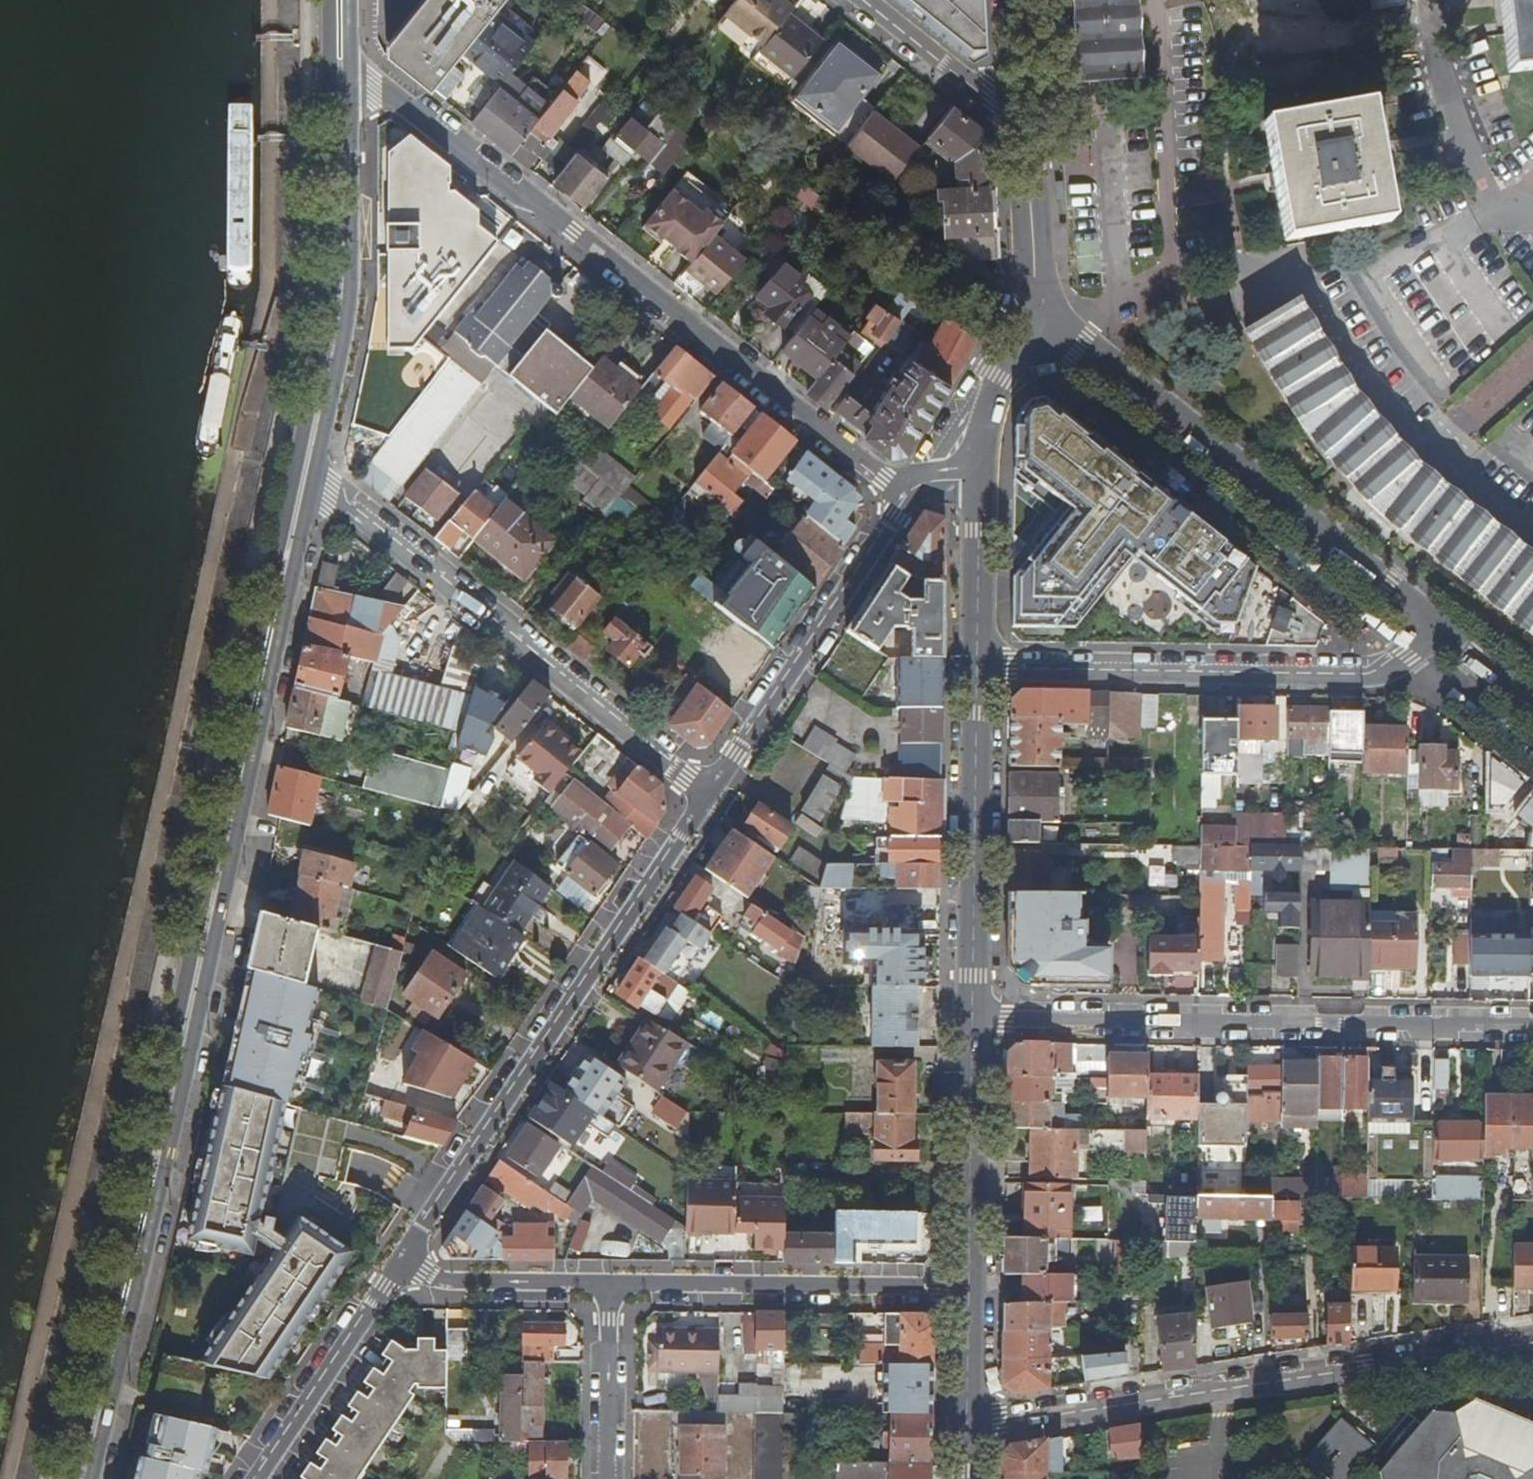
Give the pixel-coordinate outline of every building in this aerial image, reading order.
[(432,91),(457,60),(464,52),(495,12),(505,0),(423,0),(389,44),(389,56),(412,75),(432,91)] [(785,0),(736,0),(718,23),(733,35),(742,23),(766,43),(794,8),(785,0)] [(972,58),(985,51),(982,0),(899,0),(972,58)] [(1057,51),(1077,50),(1074,0),(1054,0),(1057,51)] [(1077,50),(1078,75),(1141,71),(1137,0),(1074,0),(1077,50)] [(1375,9),(1406,4),(1405,0),(1373,0),(1375,9)] [(1504,34),(1508,71),(1532,69),(1532,0),(1501,0),(1504,34)] [(503,19),(527,39),(535,30),(509,10),(503,19)] [(464,52),(504,84),(512,74),(536,45),(527,39),(503,19),(495,12),(464,52)] [(796,75),(823,40),(790,14),(762,49),(796,75)] [(847,147),(850,144),(873,114),(858,102),(877,78),(852,59),(855,55),(841,44),(800,95),(838,125),(831,133),(847,147)] [(457,60),(497,92),(504,84),(464,52),(457,60)] [(539,119),(531,129),(553,147),(557,142),(550,136),(578,102),(576,100),(582,93),(584,94),(593,83),(579,71),(542,115),(539,119)] [(529,88),(512,74),(504,84),(497,92),(472,123),(476,126),(511,153),(531,129),(539,119),(518,102),(529,88)] [(547,103),(529,88),(518,102),(539,119),(542,115),(539,112),(547,103)] [(1392,219),(1372,102),(1266,120),(1286,238),(1392,219)] [(576,153),(576,152),(610,112),(603,106),(569,147),(576,153)] [(961,259),(997,256),(994,196),(991,145),(985,132),(977,125),(963,115),(953,106),(930,136),(953,155),(956,158),(958,181),(939,182),(940,197),(934,197),(936,237),(946,236),(946,232),(956,232),(958,257),(956,259),(958,261),(961,259)] [(895,180),(906,166),(922,146),(876,111),(873,114),(850,144),(895,180)] [(634,147),(651,161),(678,127),(660,112),(647,129),(633,118),(615,140),(629,152),(634,147)] [(380,127),(380,174),(407,178),(418,141),(392,120),(380,127)] [(651,161),(664,171),(691,137),(678,127),(651,161)] [(531,129),(511,153),(521,161),(528,167),(538,154),(544,158),(553,147),(531,129)] [(946,170),(953,155),(930,136),(922,146),(906,166),(933,187),(936,178),(940,181),(946,170)] [(576,153),(555,180),(571,193),(586,205),(608,178),(576,152),(576,153)] [(628,169),(624,174),(629,178),(633,172),(628,169)] [(711,201),(729,216),(735,208),(688,170),(678,183),(707,206),(711,201)] [(829,200),(814,188),(807,182),(798,193),(820,210),(829,200)] [(675,246),(693,260),(716,231),(729,216),(711,201),(707,206),(678,183),(646,222),(664,236),(665,234),(677,243),(675,246)] [(693,260),(684,271),(702,287),(707,281),(717,289),(726,279),(727,280),(731,275),(746,256),(716,231),(693,260)] [(664,236),(675,246),(677,243),(665,234),(664,236)] [(558,415),(572,397),(596,367),(534,318),(553,295),(556,298),(561,297),(564,292),(562,288),(548,278),(551,274),(538,264),(535,267),(525,258),(478,318),(472,314),(457,333),(472,345),(472,349),(483,358),(488,357),(489,358),(558,415)] [(772,316),(793,334),(829,289),(807,271),(803,277),(784,262),(758,295),(776,310),(772,316)] [(916,299),(927,286),(920,281),(915,288),(910,295),(916,299)] [(874,331),(887,340),(888,339),(906,313),(910,307),(916,299),(910,295),(915,288),(909,282),(887,310),(877,302),(867,314),(879,322),(874,331)] [(817,377),(835,356),(845,342),(811,315),(830,290),(829,289),(793,334),(795,335),(783,349),(817,377)] [(1247,333),(1303,427),(1377,511),(1532,633),(1532,558),(1419,468),(1352,391),(1299,303),(1247,333)] [(847,391),(833,409),(864,434),(891,456),(906,452),(967,359),(980,335),(983,323),(968,312),(962,324),(947,315),(931,345),(925,341),(900,380),(893,375),(889,381),(896,386),(888,398),(875,387),(862,404),(847,391)] [(888,339),(887,340),(906,352),(919,332),(918,331),(922,324),(906,313),(888,339)] [(447,335),(437,327),(425,341),(436,349),(447,335)] [(849,337),(869,353),(874,346),(859,333),(855,330),(849,337)] [(472,345),(457,333),(447,335),(436,349),(452,362),(472,378),(489,358),(488,357),(483,358),(472,349),(472,345)] [(693,398),(697,401),(715,379),(703,369),(693,362),(676,348),(643,389),(658,400),(650,410),(655,414),(654,415),(670,428),(693,398)] [(822,400),(828,405),(854,372),(835,356),(817,377),(808,389),(822,400)] [(611,429),(642,390),(603,358),(596,367),(572,397),(611,429)] [(472,378),(452,362),(371,463),(403,488),(483,386),(472,378)] [(740,399),(723,385),(701,413),(713,423),(703,435),(722,451),(723,449),(754,410),(740,399)] [(1257,569),(1048,403),(1023,407),(1020,414),(1017,426),(1017,440),(1016,485),(1061,520),(1014,579),(1014,627),(1083,628),(1141,554),(1155,565),(1151,571),(1217,623),(1236,626),(1257,569)] [(768,476),(795,442),(754,410),(723,449),(775,491),(779,485),(768,476)] [(565,450),(554,441),(541,458),(551,467),(565,450)] [(635,478),(597,447),(583,464),(589,469),(601,479),(621,496),(635,478)] [(782,513),(790,503),(775,491),(723,449),(722,451),(692,488),(700,495),(703,498),(708,492),(732,511),(731,515),(732,517),(735,517),(739,517),(740,515),(738,510),(743,504),(734,495),(745,483),(761,496),(758,500),(763,503),(766,500),(782,513)] [(583,464),(565,450),(551,467),(575,486),(589,469),(583,464)] [(806,516),(843,546),(853,532),(855,528),(846,521),(857,505),(854,489),(807,452),(788,480),(815,503),(806,516)] [(587,496),(601,479),(589,469),(575,486),(587,496)] [(428,471),(406,498),(437,523),(460,496),(428,471)] [(602,520),(621,496),(601,479),(587,496),(582,503),(602,520)] [(475,493),(437,541),(448,551),(449,552),(468,528),(479,536),(498,512),(507,500),(510,497),(497,487),(495,489),(485,481),(475,493)] [(693,504),(700,495),(692,488),(684,497),(687,499),(693,504)] [(632,505),(621,496),(602,520),(616,532),(627,519),(639,528),(647,517),(632,505)] [(667,519),(640,496),(632,505),(647,517),(660,528),(667,519)] [(655,539),(662,544),(679,557),(710,519),(693,504),(687,499),(655,539)] [(479,536),(476,540),(525,580),(557,540),(507,500),(498,512),(479,536)] [(911,658),(942,658),(942,635),(943,578),(944,520),(925,514),(847,631),(878,651),(893,628),(905,628),(907,631),(911,631),(911,658)] [(764,547),(815,588),(830,566),(835,558),(843,546),(806,516),(785,546),(773,536),(764,547)] [(759,543),(764,547),(773,536),(776,532),(762,520),(750,535),(759,543)] [(383,635),(403,609),(333,594),(345,541),(330,537),(318,589),(312,617),(383,635)] [(645,547),(654,554),(662,544),(655,539),(653,537),(645,547)] [(792,623),(815,588),(764,547),(759,543),(745,560),(740,556),(729,571),(722,570),(717,577),(719,583),(718,584),(727,591),(716,605),(754,636),(773,651),(792,623)] [(549,611),(574,631),(600,599),(587,588),(593,580),(578,568),(555,597),(558,600),(549,611)] [(599,604),(590,616),(596,621),(605,609),(599,604)] [(618,620),(634,632),(645,618),(629,606),(618,620)] [(406,610),(403,609),(383,635),(391,626),(406,610)] [(1284,635),(1291,615),(1278,611),(1272,631),(1284,635)] [(383,635),(312,617),(301,667),(296,689),(338,701),(350,658),(376,663),(383,635)] [(645,657),(653,648),(634,632),(618,620),(617,619),(606,633),(607,634),(604,638),(614,645),(610,650),(629,667),(640,653),(645,657)] [(563,642),(567,645),(571,641),(561,633),(557,638),(563,642)] [(462,734),(466,721),(485,651),(459,644),(455,646),(444,687),(376,669),(366,705),(372,707),(372,709),(452,730),(452,731),(462,734)] [(942,681),(942,658),(911,658),(896,658),(896,709),(901,709),(941,710),(942,681)] [(688,684),(692,679),(687,675),(683,680),(688,684)] [(687,703),(699,685),(692,679),(688,684),(683,680),(673,693),(681,699),(687,703)] [(520,733),(551,695),(534,682),(511,710),(506,706),(498,715),(520,733)] [(719,732),(732,712),(699,685),(687,703),(681,699),(665,724),(683,738),(696,748),(710,746),(719,732)] [(338,701),(296,689),(288,729),(349,745),(359,706),(338,701)] [(1012,735),(1012,768),(1152,770),(1152,759),(1062,758),(1063,726),(1089,726),(1089,739),(1143,739),(1143,727),(1158,727),(1158,694),(1083,693),(1023,692),(1013,703),(1012,735)] [(1239,708),(1238,720),(1237,776),(1242,776),(1242,783),(1262,784),(1263,754),(1260,754),(1260,742),(1277,741),(1277,709),(1239,708)] [(941,753),(941,710),(901,709),(901,780),(941,782),(941,753)] [(1328,709),(1289,709),(1288,739),(1304,739),(1304,756),(1328,757),(1328,745),(1328,713),(1328,709)] [(1364,713),(1328,713),(1328,745),(1336,745),(1336,749),(1333,749),(1333,770),(1350,771),(1351,746),(1355,746),(1355,758),(1363,758),(1364,729),(1364,713)] [(1238,720),(1203,720),(1202,807),(1215,807),(1215,798),(1220,798),(1220,776),(1237,776),(1238,720)] [(456,813),(476,789),(468,785),(484,726),(466,721),(462,734),(452,772),(442,809),(456,813)] [(564,774),(581,753),(568,742),(566,745),(556,737),(558,734),(544,723),(517,757),(537,774),(533,780),(549,793),(564,774)] [(826,762),(837,745),(834,743),(836,740),(814,726),(801,746),(826,762)] [(1408,774),(1408,729),(1364,729),(1363,758),(1363,774),(1408,774)] [(566,745),(568,742),(570,741),(560,733),(558,734),(556,737),(566,745)] [(831,765),(836,768),(846,751),(837,745),(826,762),(831,765)] [(1456,789),(1457,748),(1422,747),(1421,789),(1456,789)] [(363,789),(442,809),(452,772),(373,750),(363,789)] [(661,785),(637,765),(628,777),(624,773),(612,790),(616,793),(605,807),(629,826),(647,840),(665,812),(661,785)] [(848,794),(853,778),(836,768),(831,765),(802,810),(819,821),(840,789),(848,794)] [(274,790),(269,815),(280,818),(311,827),(322,778),(280,767),(274,790)] [(1060,775),(1012,774),(1012,796),(1011,821),(1039,821),(1039,822),(1060,822),(1060,775)] [(848,794),(840,819),(889,822),(889,839),(940,840),(940,813),(941,782),(901,780),(884,779),(853,778),(848,794)] [(629,826),(605,807),(574,782),(552,810),(607,855),(629,826)] [(336,797),(327,794),(326,801),(334,803),(336,797)] [(770,848),(766,853),(774,859),(783,864),(789,854),(779,848),(792,828),(758,806),(745,825),(751,829),(748,833),(770,848)] [(1532,851),(1532,826),(1498,825),(1499,810),(1488,810),(1488,850),(1499,850),(1532,851)] [(1236,847),(1252,847),(1267,847),(1267,817),(1236,816),(1236,826),(1236,847)] [(1471,850),(1473,850),(1483,850),(1483,816),(1471,816),(1471,850)] [(1039,821),(1011,821),(1011,832),(1011,843),(1039,844),(1039,822),(1039,821)] [(1236,826),(1201,826),(1201,846),(1233,846),(1236,847),(1236,826)] [(766,853),(732,830),(717,853),(723,857),(711,874),(747,899),(774,859),(766,853)] [(617,865),(579,835),(556,864),(566,873),(565,874),(593,896),(617,865)] [(889,839),(876,839),(876,865),(881,865),(888,865),(940,866),(940,857),(940,840),(889,839)] [(1011,894),(1075,895),(1075,889),(1070,889),(1070,883),(1051,883),(1050,854),(1064,854),(1064,844),(1039,844),(1039,854),(1011,854),(1011,873),(1011,894)] [(818,876),(827,859),(801,845),(792,863),(818,876)] [(1238,910),(1251,910),(1251,894),(1252,847),(1236,847),(1233,846),(1233,849),(1201,849),(1200,870),(1247,871),(1247,879),(1239,880),(1238,882),(1238,910)] [(1287,864),(1302,864),(1302,848),(1287,847),(1267,847),(1252,847),(1251,894),(1266,894),(1266,914),(1281,915),(1280,930),(1301,930),(1301,889),(1286,889),(1287,864)] [(1401,858),(1401,849),(1380,848),(1380,858),(1401,858)] [(1369,889),(1370,850),(1308,849),(1308,867),(1333,868),(1333,889),(1369,889)] [(1432,887),(1431,912),(1439,913),(1440,887),(1471,888),(1471,865),(1473,865),(1473,850),(1471,850),(1456,850),(1456,865),(1433,865),(1433,887),(1432,887)] [(1473,850),(1473,865),(1499,866),(1499,850),(1488,850),(1483,850),(1473,850)] [(355,864),(307,851),(301,876),(341,886),(349,889),(355,864)] [(540,906),(552,888),(517,861),(497,891),(493,888),(480,908),(483,910),(520,935),(532,917),(539,922),(546,910),(540,906)] [(819,889),(850,889),(851,864),(826,864),(819,889)] [(940,878),(940,866),(888,865),(881,865),(881,879),(897,879),(896,890),(939,890),(940,878)] [(1223,882),(1238,882),(1239,880),(1247,879),(1247,871),(1200,870),(1200,876),(1224,877),(1223,882)] [(341,886),(301,876),(291,921),(330,932),(341,886)] [(1200,876),(1199,938),(1199,959),(1223,960),(1224,909),(1223,909),(1223,882),(1224,877),(1200,876)] [(695,877),(674,909),(679,913),(683,915),(691,921),(709,894),(714,898),(717,892),(695,877)] [(705,910),(714,898),(709,894),(691,921),(696,924),(705,910)] [(1086,994),(1109,994),(1110,948),(1085,948),(1085,922),(1079,922),(1079,895),(1075,895),(1011,894),(1010,967),(1037,994),(1086,994)] [(1312,975),(1370,976),(1370,966),(1371,925),(1372,912),(1372,902),(1314,902),(1312,975)] [(447,946),(455,951),(483,910),(480,908),(475,904),(447,946)] [(751,906),(743,917),(756,926),(751,933),(778,951),(779,950),(792,958),(798,941),(789,935),(790,933),(751,906)] [(455,951),(496,979),(524,937),(520,935),(483,910),(455,951)] [(696,924),(711,934),(717,938),(726,925),(705,910),(696,924)] [(1399,926),(1400,913),(1372,912),(1371,925),(1399,926)] [(330,932),(291,921),(262,913),(248,969),(255,971),(304,985),(317,934),(329,937),(330,932)] [(679,913),(668,931),(671,933),(683,915),(679,913)] [(1371,925),(1370,966),(1418,966),(1419,915),(1404,915),(1404,913),(1400,913),(1399,926),(1371,925)] [(645,961),(678,984),(711,934),(696,924),(691,921),(683,915),(671,933),(668,931),(666,929),(645,961)] [(1471,920),(1471,974),(1517,976),(1519,921),(1471,920)] [(1150,938),(1149,964),(1170,965),(1170,970),(1199,970),(1199,959),(1199,938),(1150,938)] [(788,986),(861,988),(862,943),(803,939),(788,986)] [(918,989),(919,944),(893,944),(874,943),(873,988),(918,989)] [(388,1010),(403,951),(377,944),(361,1000),(361,1001),(388,1010)] [(1280,976),(1300,977),(1301,944),(1280,944),(1280,976)] [(466,975),(432,953),(418,976),(414,973),(411,977),(408,975),(399,988),(406,994),(404,996),(419,1005),(413,1014),(428,1023),(433,1015),(438,1018),(466,975)] [(645,961),(641,959),(619,993),(637,1005),(638,1005),(656,1016),(678,984),(645,961)] [(1149,975),(1199,975),(1199,970),(1170,970),(1170,965),(1149,964),(1149,975)] [(285,1103),(291,1106),(304,1056),(308,1057),(315,1035),(308,1033),(320,990),(255,971),(253,980),(251,989),(244,987),(237,1021),(244,1023),(240,1037),(234,1035),(227,1069),(233,1072),(230,1088),(285,1103)] [(917,1047),(918,989),(873,988),(872,1047),(917,1047)] [(383,1026),(383,1029),(407,1036),(411,1023),(388,1010),(383,1026)] [(646,1019),(614,1065),(654,1091),(686,1042),(646,1019)] [(459,1081),(471,1059),(451,1047),(424,1031),(413,1053),(421,1057),(405,1086),(453,1100),(462,1084),(459,1081)] [(1008,1066),(1008,1078),(1035,1079),(1050,1079),(1071,1079),(1071,1045),(1018,1045),(1009,1054),(1008,1066)] [(817,1068),(817,1046),(787,1046),(787,1058),(787,1067),(817,1068)] [(1107,1055),(1107,1080),(1107,1098),(1147,1099),(1147,1076),(1148,1057),(1107,1055)] [(616,1127),(619,1129),(632,1109),(615,1098),(625,1082),(587,1057),(563,1092),(616,1127)] [(1296,1058),(1283,1058),(1283,1067),(1282,1108),(1282,1121),(1282,1127),(1317,1128),(1318,1108),(1318,1063),(1296,1063),(1296,1058)] [(1318,1058),(1318,1063),(1318,1108),(1342,1109),(1343,1058),(1318,1058)] [(1368,1058),(1343,1058),(1342,1109),(1368,1109),(1368,1077),(1368,1058)] [(1449,1059),(1435,1059),(1435,1089),(1449,1090),(1449,1059)] [(877,1114),(913,1115),(913,1065),(878,1064),(877,1114)] [(1283,1067),(1248,1067),(1248,1085),(1247,1120),(1282,1121),(1282,1108),(1283,1067)] [(1368,1077),(1368,1109),(1367,1175),(1367,1180),(1434,1181),(1434,1159),(1435,1124),(1415,1124),(1416,1078),(1395,1078),(1396,1068),(1380,1067),(1380,1077),(1368,1077)] [(1170,1077),(1147,1076),(1147,1099),(1147,1119),(1197,1120),(1197,1104),(1197,1071),(1171,1071),(1170,1077)] [(1008,1091),(1008,1104),(1050,1104),(1050,1079),(1035,1079),(1008,1078),(1008,1091)] [(366,1092),(365,1094),(382,1099),(390,1101),(393,1089),(368,1082),(366,1092)] [(563,1092),(552,1085),(541,1101),(529,1119),(571,1147),(586,1124),(608,1138),(616,1127),(563,1092)] [(1215,1104),(1197,1104),(1197,1120),(1197,1146),(1247,1146),(1247,1120),(1248,1085),(1225,1085),(1225,1094),(1222,1094),(1218,1096),(1216,1099),(1215,1104)] [(230,1088),(225,1087),(218,1115),(216,1115),(213,1121),(210,1128),(209,1135),(209,1142),(209,1143),(212,1144),(199,1198),(197,1198),(194,1202),(192,1210),(190,1219),(190,1225),(190,1226),(193,1226),(190,1239),(251,1253),(254,1236),(276,1251),(270,1260),(266,1278),(259,1276),(236,1312),(234,1311),(224,1322),(217,1332),(211,1345),(210,1346),(213,1348),(202,1364),(204,1365),(266,1378),(288,1346),(290,1347),(291,1347),(295,1343),(300,1336),(304,1329),(306,1324),(307,1323),(304,1321),(319,1300),(321,1301),(327,1295),(331,1290),(335,1282),(337,1277),(335,1275),(351,1252),(299,1218),(295,1223),(266,1216),(264,1223),(260,1220),(262,1210),(261,1209),(263,1197),(266,1198),(266,1197),(270,1190),(272,1182),(273,1175),(273,1169),(270,1169),(276,1143),(278,1144),(281,1139),(284,1130),(285,1122),(285,1115),(282,1115),(285,1103),(230,1088)] [(686,1111),(663,1097),(652,1114),(675,1130),(675,1129),(686,1136),(686,1111)] [(1485,1097),(1485,1125),(1484,1158),(1506,1159),(1506,1149),(1532,1150),(1532,1098),(1485,1097)] [(455,1128),(459,1121),(416,1108),(390,1101),(382,1099),(378,1115),(404,1122),(404,1121),(409,1122),(403,1136),(442,1147),(455,1128)] [(1007,1116),(1007,1128),(1032,1129),(1049,1129),(1050,1104),(1008,1104),(1007,1116)] [(1106,1105),(1096,1105),(1095,1130),(1106,1130),(1106,1113),(1106,1105)] [(1106,1130),(1125,1131),(1125,1113),(1106,1113),(1106,1130)] [(912,1142),(913,1115),(877,1114),(845,1114),(845,1135),(875,1136),(875,1161),(916,1162),(916,1143),(912,1142)] [(559,1144),(528,1124),(517,1141),(506,1157),(537,1177),(559,1144)] [(1484,1158),(1485,1125),(1435,1124),(1434,1159),(1484,1160),(1484,1158)] [(1032,1129),(1032,1179),(1076,1180),(1077,1149),(1146,1151),(1147,1131),(1125,1131),(1106,1130),(1095,1130),(1049,1129),(1032,1129)] [(583,1146),(576,1156),(591,1166),(617,1183),(624,1173),(583,1146)] [(1247,1146),(1197,1146),(1196,1196),(1246,1197),(1247,1182),(1247,1146)] [(567,1218),(572,1210),(550,1195),(499,1161),(486,1180),(530,1209),(533,1205),(544,1212),(548,1206),(567,1218)] [(667,1262),(684,1262),(685,1233),(685,1228),(617,1183),(591,1166),(572,1195),(556,1185),(550,1195),(572,1210),(574,1211),(580,1215),(592,1198),(658,1243),(661,1239),(667,1243),(667,1262)] [(685,1183),(735,1183),(735,1168),(685,1167),(685,1183)] [(1341,1198),(1352,1198),(1367,1198),(1367,1180),(1367,1175),(1341,1175),(1341,1180),(1341,1198)] [(1317,1198),(1323,1198),(1341,1198),(1341,1180),(1317,1180),(1317,1182),(1317,1198)] [(1146,1181),(1134,1181),(1134,1196),(1145,1196),(1146,1196),(1146,1181)] [(1246,1197),(1273,1197),(1279,1197),(1279,1182),(1247,1182),(1246,1197)] [(1280,1182),(1280,1197),(1299,1197),(1299,1182),(1280,1182)] [(1299,1182),(1299,1197),(1317,1198),(1317,1182),(1299,1182)] [(685,1228),(685,1233),(735,1234),(735,1198),(735,1183),(685,1183),(685,1228)] [(785,1199),(785,1184),(735,1183),(735,1198),(785,1199)] [(1434,1199),(1484,1200),(1484,1184),(1434,1183),(1434,1199)] [(1026,1184),(1025,1238),(1068,1240),(1068,1184),(1026,1184)] [(505,1260),(553,1261),(553,1240),(546,1240),(546,1228),(512,1227),(512,1240),(502,1240),(489,1251),(485,1249),(501,1224),(491,1218),(502,1201),(482,1187),(473,1200),(442,1246),(449,1260),(505,1260)] [(1167,1206),(1167,1242),(1171,1243),(1196,1243),(1196,1219),(1196,1198),(1167,1198),(1167,1196),(1148,1196),(1148,1203),(1151,1206),(1167,1206)] [(1246,1197),(1196,1196),(1196,1198),(1196,1219),(1273,1220),(1273,1197),(1246,1197)] [(785,1236),(785,1213),(785,1199),(735,1198),(735,1234),(755,1234),(755,1250),(784,1251),(785,1236)] [(1300,1202),(1275,1202),(1274,1231),(1300,1231),(1300,1202)] [(578,1221),(580,1215),(574,1211),(570,1226),(575,1229),(578,1221)] [(834,1264),(860,1264),(861,1243),(854,1243),(854,1239),(895,1239),(896,1244),(915,1245),(915,1215),(834,1214),(834,1237),(834,1264)] [(578,1221),(575,1229),(569,1247),(583,1252),(592,1226),(578,1221)] [(806,1264),(834,1264),(834,1237),(785,1236),(784,1251),(784,1264),(806,1264)] [(1068,1262),(1068,1240),(1025,1238),(1005,1238),(1005,1257),(1005,1275),(1025,1275),(1071,1275),(1072,1262),(1068,1262)] [(1145,1242),(1127,1242),(1127,1276),(1145,1276),(1145,1257),(1145,1242)] [(1167,1242),(1145,1242),(1145,1257),(1171,1258),(1171,1243),(1167,1242)] [(1532,1288),(1532,1245),(1514,1245),(1513,1288),(1532,1288)] [(1351,1290),(1351,1291),(1397,1291),(1397,1251),(1352,1250),(1351,1290)] [(1414,1257),(1413,1303),(1468,1302),(1468,1257),(1414,1257)] [(1025,1275),(1025,1305),(1065,1303),(1072,1303),(1073,1275),(1071,1275),(1025,1275)] [(1126,1302),(1144,1302),(1145,1276),(1127,1276),(1126,1302)] [(1246,1281),(1207,1288),(1213,1329),(1254,1322),(1246,1281)] [(1334,1346),(1351,1344),(1351,1291),(1351,1290),(1329,1290),(1329,1305),(1328,1347),(1334,1346)] [(1004,1305),(1004,1333),(1050,1330),(1065,1329),(1065,1303),(1025,1305),(1004,1305)] [(1272,1315),(1271,1337),(1285,1338),(1290,1338),(1309,1338),(1310,1316),(1309,1316),(1309,1308),(1287,1308),(1287,1315),(1272,1315)] [(1165,1372),(1195,1367),(1195,1310),(1156,1314),(1165,1372)] [(785,1313),(757,1313),(757,1351),(768,1351),(768,1356),(767,1364),(777,1364),(784,1364),(784,1363),(785,1313)] [(924,1315),(859,1314),(859,1346),(859,1364),(865,1364),(880,1364),(933,1365),(934,1348),(934,1326),(924,1315)] [(565,1325),(523,1324),(522,1360),(551,1360),(551,1344),(565,1344),(565,1325)] [(719,1373),(719,1329),(658,1329),(658,1372),(719,1373)] [(468,1331),(448,1330),(447,1344),(447,1362),(468,1362),(468,1331)] [(1050,1330),(1004,1333),(1003,1361),(1002,1381),(1002,1387),(1016,1395),(1049,1390),(1050,1330)] [(382,1355),(387,1358),(396,1343),(392,1340),(382,1355)] [(378,1370),(368,1385),(405,1409),(416,1393),(411,1390),(415,1382),(418,1382),(418,1386),(447,1386),(447,1362),(447,1344),(435,1344),(417,1344),(396,1343),(387,1358),(378,1370)] [(859,1364),(859,1346),(851,1346),(850,1364),(859,1364)] [(1085,1356),(1084,1384),(1130,1378),(1130,1351),(1085,1356)] [(197,1404),(204,1365),(202,1364),(167,1356),(155,1414),(156,1414),(185,1420),(189,1402),(197,1404)] [(524,1361),(524,1406),(533,1406),(533,1411),(533,1424),(543,1425),(544,1362),(524,1361)] [(880,1364),(865,1364),(865,1376),(880,1377),(880,1364)] [(933,1365),(880,1364),(880,1377),(880,1390),(911,1390),(911,1411),(899,1411),(899,1400),(879,1399),(878,1414),(893,1415),(933,1415),(933,1395),(933,1365)] [(374,1367),(364,1382),(368,1385),(378,1370),(374,1367)] [(447,1429),(447,1436),(452,1440),(521,1441),(521,1411),(521,1406),(522,1377),(503,1377),(502,1435),(495,1434),(495,1430),(447,1429)] [(337,1432),(335,1435),(372,1459),(405,1409),(368,1385),(363,1394),(353,1408),(347,1418),(337,1432)] [(719,1396),(719,1412),(756,1413),(784,1413),(784,1392),(784,1386),(739,1385),(739,1396),(719,1396)] [(353,1408),(363,1394),(358,1391),(348,1405),(353,1408)] [(794,1392),(784,1392),(784,1413),(794,1413),(794,1392)] [(702,1401),(701,1412),(719,1412),(719,1396),(719,1395),(709,1395),(702,1401)] [(1473,1402),(1452,1414),(1430,1412),(1377,1473),(1378,1478),(1447,1478),(1454,1471),(1465,1469),(1467,1477),(1476,1475),(1486,1478),(1532,1478),(1532,1427),(1473,1402)] [(756,1478),(783,1478),(783,1463),(784,1413),(756,1413),(756,1478)] [(156,1414),(145,1458),(140,1456),(135,1478),(198,1478),(200,1471),(208,1473),(214,1445),(218,1428),(185,1420),(156,1414)] [(333,1429),(337,1432),(347,1418),(342,1415),(333,1429)] [(932,1443),(933,1415),(893,1415),(892,1442),(886,1442),(886,1451),(892,1451),(891,1465),(932,1466),(932,1443)] [(1341,1418),(1305,1459),(1328,1478),(1351,1478),(1376,1450),(1341,1418)] [(1109,1424),(1113,1458),(1144,1455),(1141,1421),(1109,1424)] [(725,1427),(675,1426),(675,1476),(683,1476),(683,1478),(725,1478),(725,1427)] [(335,1435),(331,1442),(321,1456),(315,1465),(306,1478),(359,1478),(372,1459),(335,1435)] [(321,1456),(331,1442),(326,1438),(317,1453),(321,1456)] [(1045,1473),(1046,1440),(1011,1445),(1000,1457),(1000,1460),(1000,1472),(1045,1473)] [(566,1441),(531,1441),(531,1478),(566,1478),(566,1441)] [(315,1465),(311,1462),(301,1476),(306,1478),(315,1465)] [(932,1466),(891,1465),(839,1464),(839,1478),(932,1478),(932,1466)]
